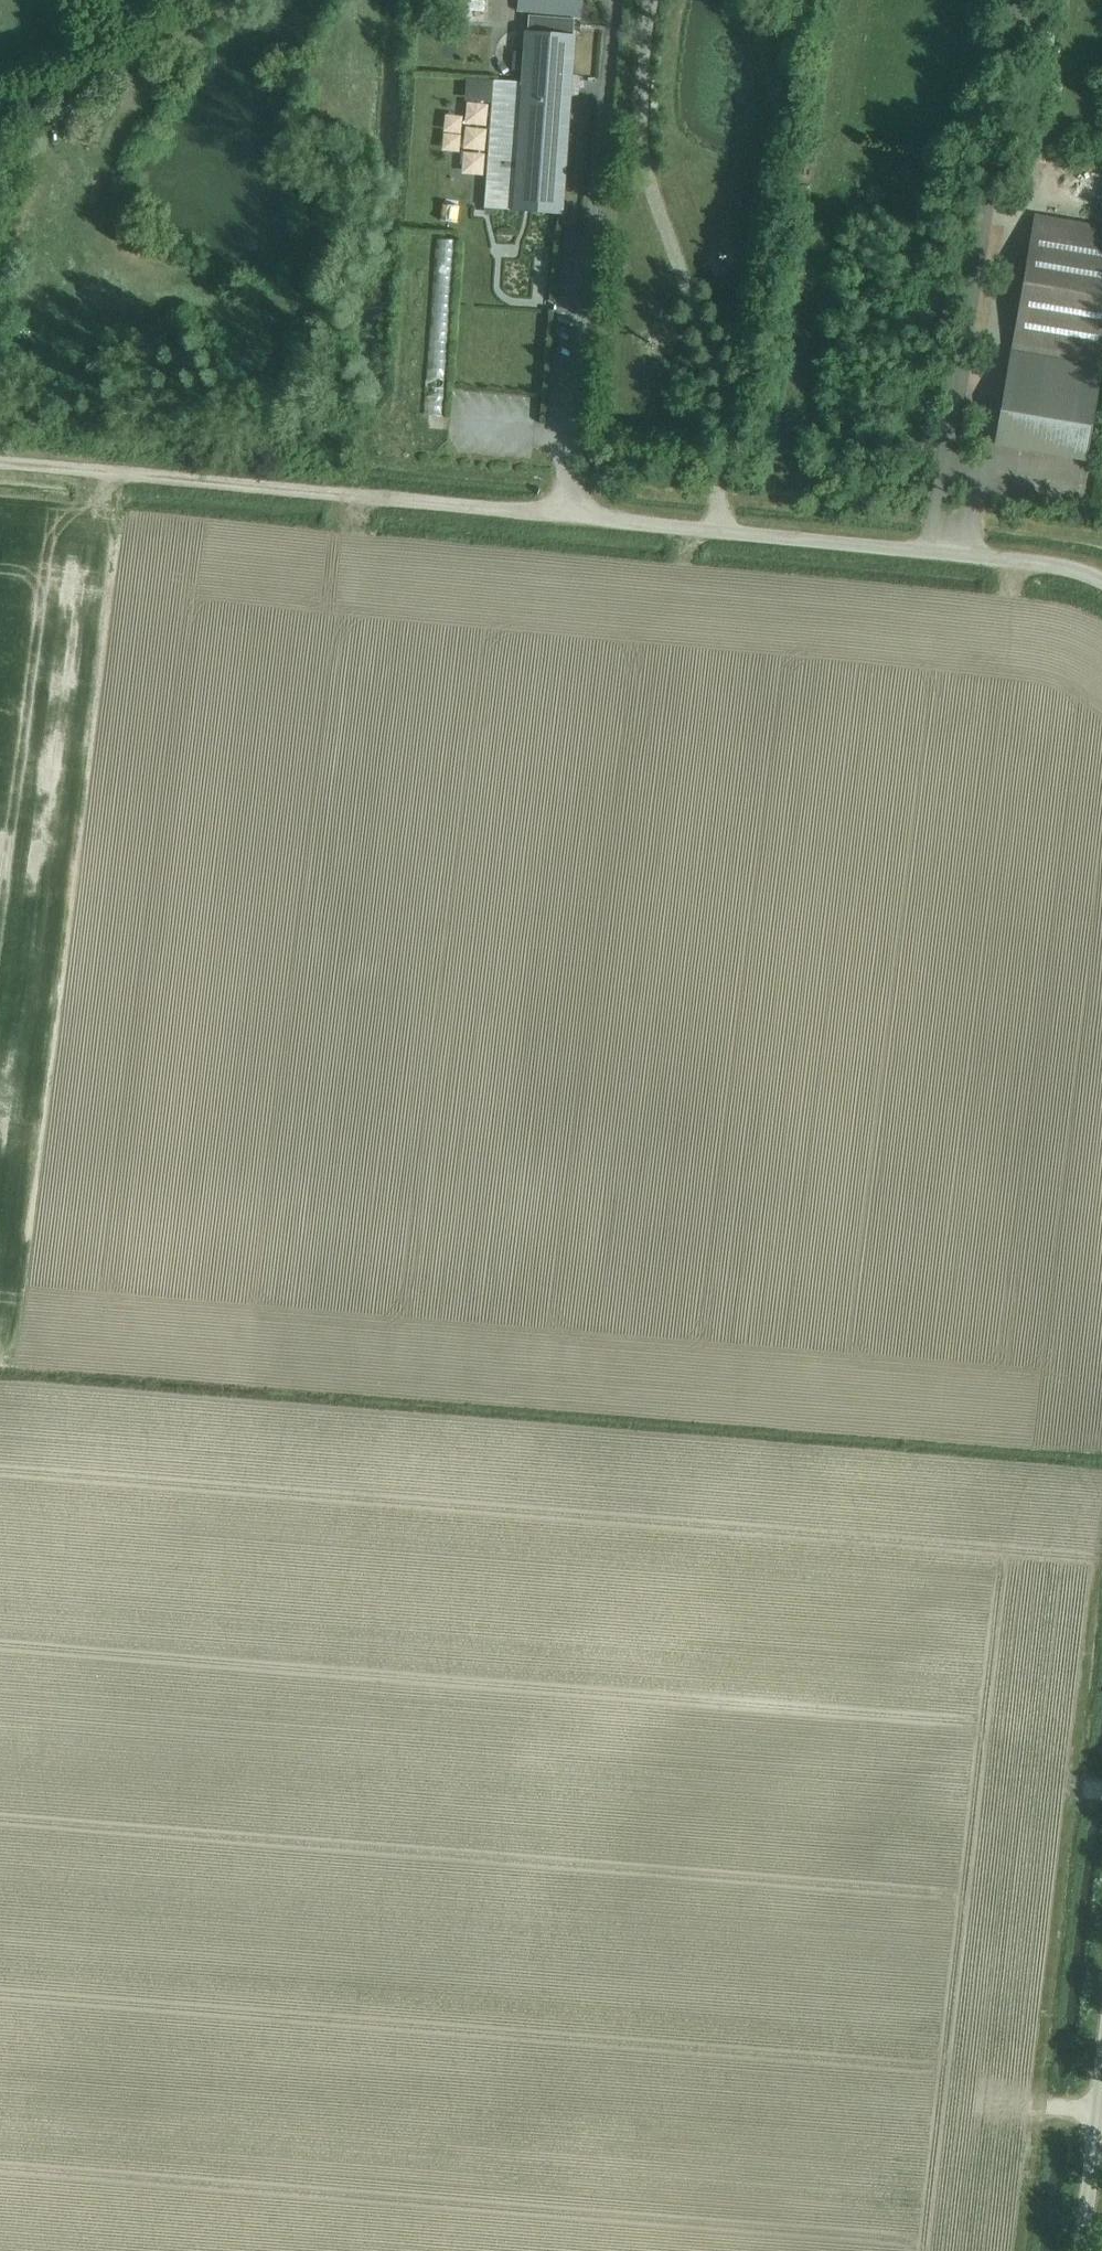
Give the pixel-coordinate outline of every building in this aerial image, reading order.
[(491,13),(490,0),(470,0),(470,14),(491,13)] [(517,11),(528,12),(522,82),(494,80),(483,208),(560,214),(575,35),(578,36),(581,0),(518,0),(517,11)] [(996,444),(1085,460),(1101,366),(1100,366),(1101,357),(1101,229),(1035,218),(996,444)]
